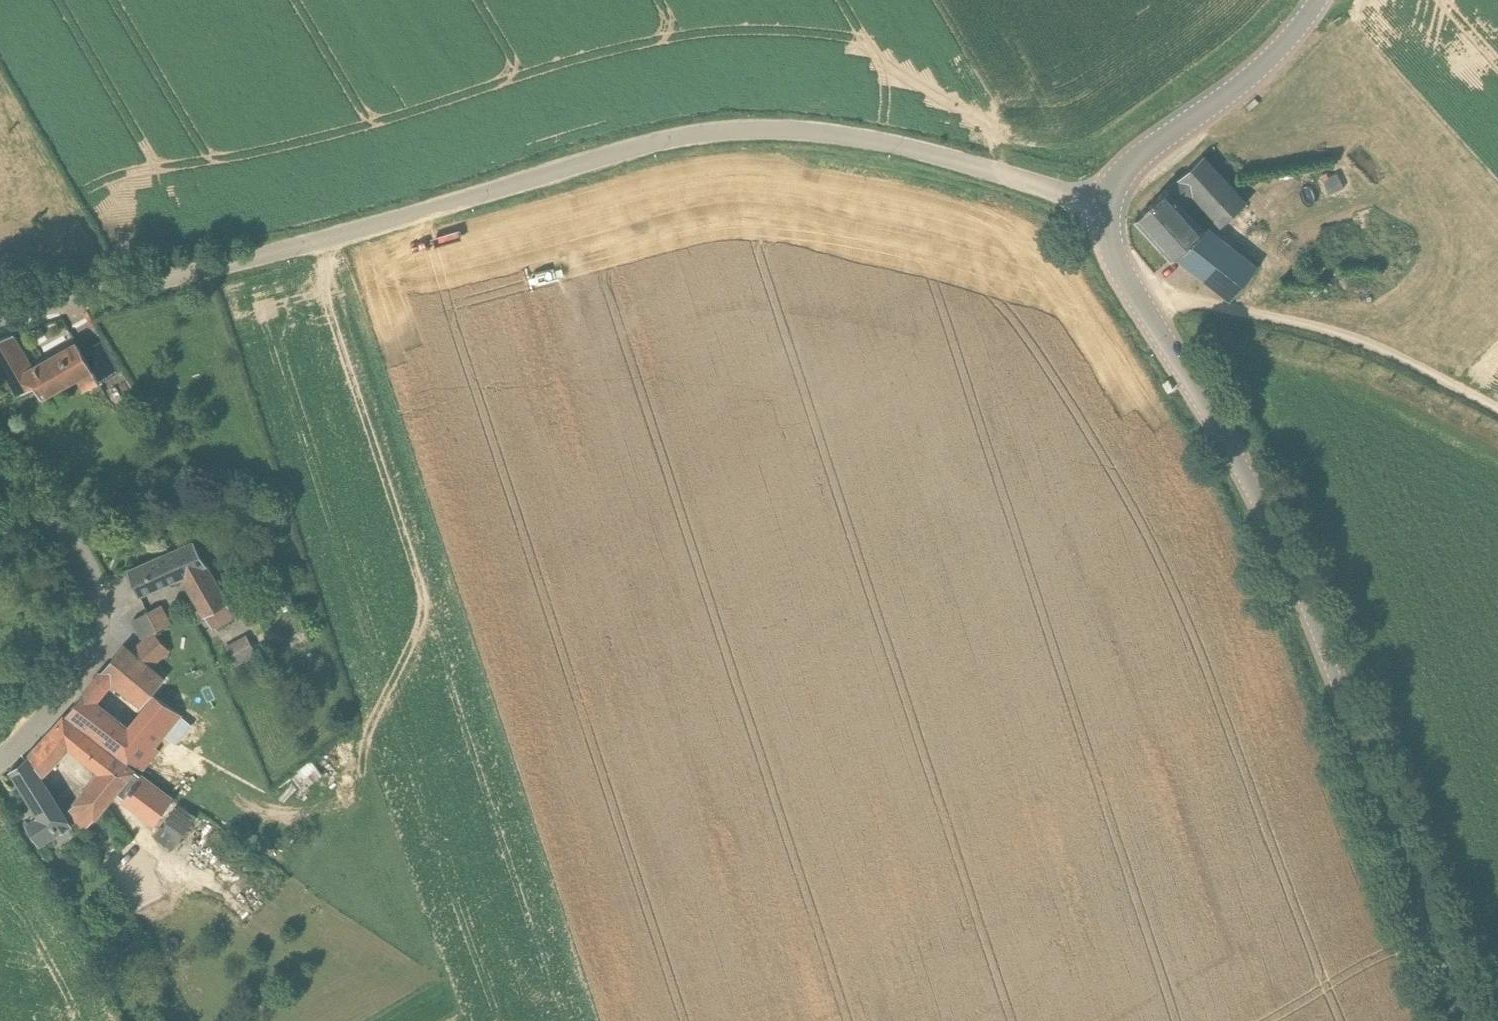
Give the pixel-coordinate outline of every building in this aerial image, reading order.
[(1204,156),(1178,179),(1196,199),(1211,216),(1221,227),(1247,203),(1204,156)] [(1167,189),(1135,218),(1147,232),(1147,231),(1160,246),(1172,259),(1175,256),(1231,300),(1257,267),(1222,240),(1214,241),(1200,225),(1185,209),(1196,199),(1178,179),(1167,189)] [(0,338),(0,363),(18,395),(34,386),(41,398),(76,379),(83,391),(121,370),(103,339),(82,351),(77,344),(33,369),(13,334),(0,338)] [(196,544),(130,569),(139,593),(183,575),(213,629),(237,617),(196,544)] [(259,604),(244,613),(248,622),(264,613),(259,604)] [(160,605),(148,611),(158,630),(170,623),(160,605)] [(246,635),(222,648),(231,665),(255,652),(246,635)] [(164,679),(151,668),(130,650),(123,645),(97,677),(108,686),(113,680),(143,705),(164,679)] [(8,683),(0,675),(0,692),(8,683)] [(123,725),(95,701),(84,693),(68,712),(141,768),(158,749),(154,745),(164,734),(180,714),(156,696),(128,730),(123,726),(123,725)] [(75,802),(64,815),(67,820),(80,834),(94,818),(96,819),(116,793),(124,799),(124,800),(154,823),(173,800),(115,757),(64,717),(51,731),(68,744),(99,768),(73,801),(75,802)] [(57,756),(41,743),(30,755),(41,773),(57,756)] [(67,820),(64,815),(28,757),(11,770),(40,817),(28,825),(40,843),(70,825),(67,820)] [(322,776),(310,761),(298,771),(310,786),(322,776)] [(140,869),(151,862),(138,841),(127,848),(140,869)]
